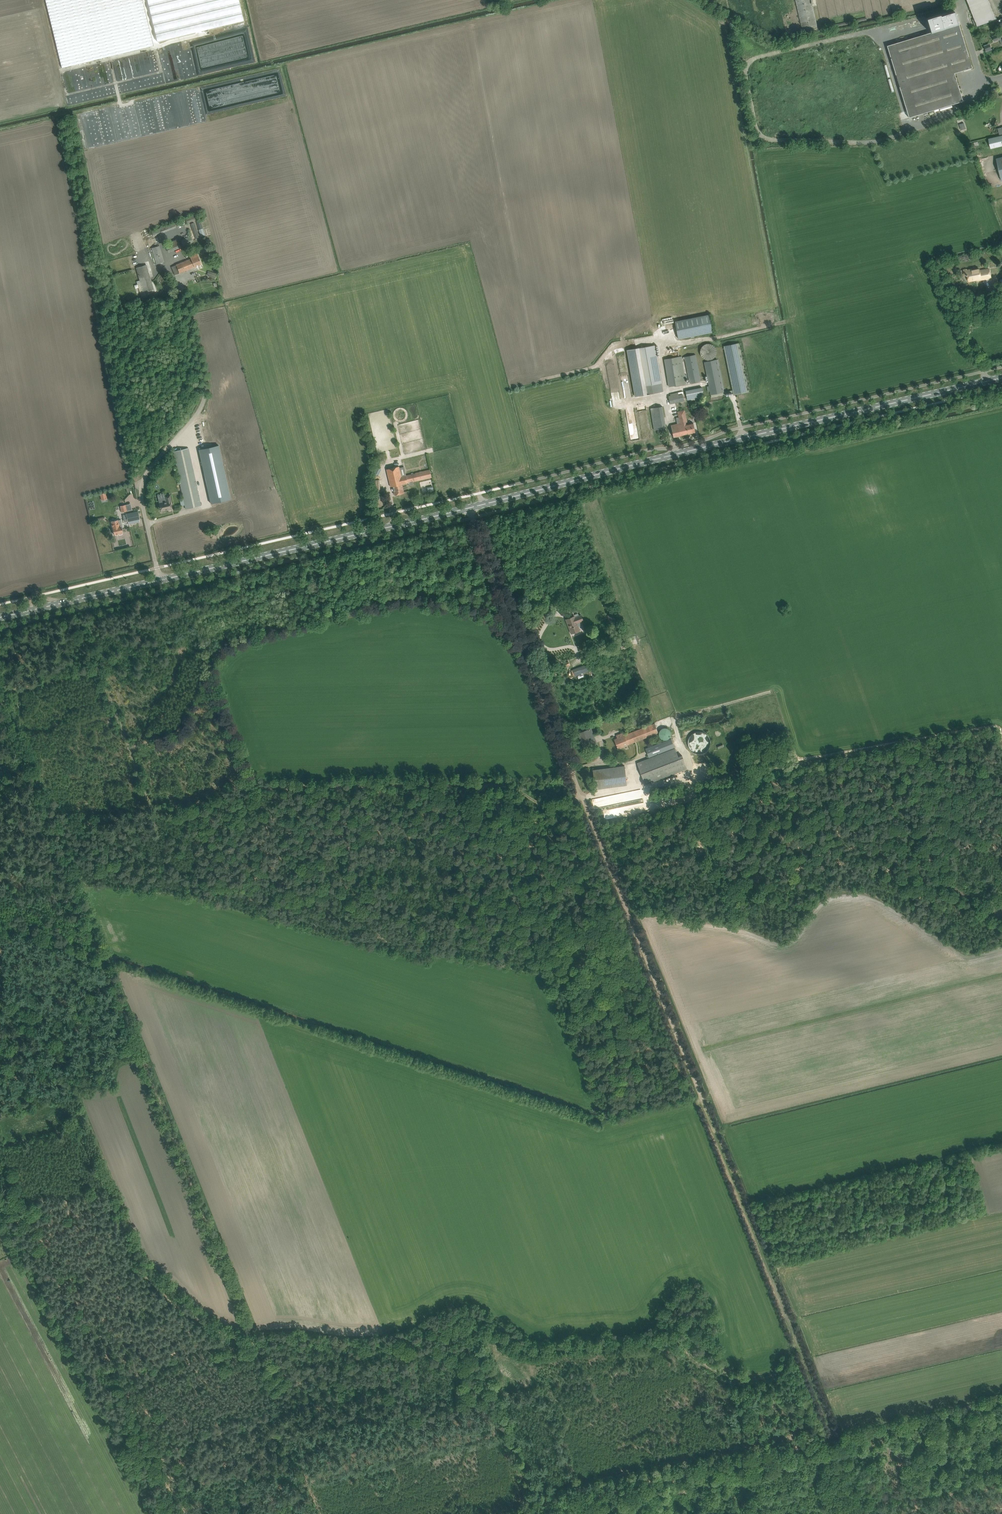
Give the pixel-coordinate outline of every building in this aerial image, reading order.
[(62,68),(153,45),(142,0),(46,0),(62,68)] [(157,41),(243,21),(238,0),(147,0),(157,41)] [(802,30),(817,27),(811,0),(796,0),(802,30)] [(974,19),(977,25),(977,27),(997,19),(989,0),(967,0),(974,19)] [(925,19),(929,33),(887,46),(909,117),(963,101),(954,73),(972,68),(959,24),(957,25),(953,12),(938,16),(938,15),(925,19)] [(994,41),(1001,38),(1001,33),(993,36),(994,41)] [(992,49),(990,43),(984,46),(986,52),(992,49)] [(252,78),(200,89),(203,93),(203,94),(207,94),(209,93),(217,94),(218,96),(221,96),(225,94),(227,94),(227,93),(229,93),(229,94),(233,95),(235,93),(241,94),(242,88),(243,91),(248,92),(249,92),(248,90),(254,89),(254,85),(256,85),(259,83),(260,85),(262,84),(263,75),(253,77),(252,78)] [(1001,146),(1001,135),(988,139),(991,148),(1001,146)] [(185,218),(187,223),(199,219),(196,213),(185,218)] [(200,236),(205,235),(201,220),(196,221),(200,236)] [(198,237),(194,222),(190,223),(194,238),(198,237)] [(151,232),(153,237),(176,228),(174,223),(151,232)] [(181,240),(183,246),(193,242),(190,236),(181,240)] [(169,242),(165,244),(168,252),(181,247),(177,239),(173,241),(172,237),(168,239),(169,242)] [(152,248),(156,264),(164,262),(159,246),(152,248)] [(171,267),(173,270),(175,275),(201,264),(199,260),(196,253),(190,255),(191,258),(176,265),(171,267)] [(138,256),(131,257),(134,266),(140,264),(138,256)] [(146,265),(136,268),(140,280),(137,281),(138,284),(140,283),(143,293),(154,289),(146,265)] [(967,271),(969,281),(977,279),(977,280),(991,277),(989,269),(980,271),(979,269),(972,271),(972,270),(967,271)] [(675,321),(678,339),(713,332),(709,314),(675,321)] [(700,351),(700,352),(700,353),(701,354),(701,355),(701,356),(702,357),(703,358),(704,359),(705,359),(706,360),(707,360),(708,360),(709,360),(710,360),(711,360),(712,359),(713,359),(714,358),(715,357),(715,356),(716,356),(716,355),(716,354),(717,354),(717,353),(717,352),(717,351),(717,350),(716,350),(716,349),(716,348),(715,347),(715,346),(714,346),(714,345),(713,345),(712,344),(711,344),(710,344),(709,344),(708,344),(707,344),(706,344),(705,344),(704,345),(703,346),(702,347),(701,348),(701,349),(701,350),(700,350),(700,351)] [(710,391),(711,397),(733,392),(734,394),(749,391),(739,344),(724,347),(733,390),(724,392),(717,359),(704,362),(709,386),(707,386),(708,391),(710,391)] [(627,350),(636,396),(663,392),(655,345),(627,350)] [(685,357),(690,383),(701,381),(696,355),(685,357)] [(682,356),(666,359),(670,387),(686,384),(682,356)] [(686,391),(687,400),(704,396),(702,387),(686,391)] [(669,396),(670,403),(684,400),(682,392),(669,396)] [(666,428),(662,403),(650,405),(654,430),(666,428)] [(671,425),(673,432),(674,437),(696,432),(693,422),(686,424),(685,421),(687,420),(684,408),(676,409),(678,418),(680,418),(681,423),(671,425)] [(232,496),(220,442),(200,446),(212,500),(232,496)] [(173,451),(185,509),(201,506),(188,448),(173,451)] [(430,469),(415,473),(415,469),(404,472),(405,476),(401,476),(399,466),(387,469),(391,487),(393,486),(395,495),(405,493),(402,484),(432,477),(430,469)] [(158,499),(159,503),(161,511),(172,509),(171,501),(172,501),(170,495),(165,496),(165,498),(158,499)] [(126,514),(128,522),(128,521),(129,524),(140,522),(139,519),(138,511),(126,514)] [(114,535),(119,533),(119,534),(122,534),(122,533),(123,533),(122,530),(122,529),(121,526),(122,526),(121,520),(118,520),(111,521),(114,535)] [(575,616),(571,618),(566,619),(571,633),(576,632),(580,630),(577,623),(583,620),(581,615),(575,617),(575,616)] [(582,666),(574,670),(576,675),(588,670),(586,665),(582,666)] [(621,736),(619,737),(615,739),(618,748),(658,733),(658,731),(655,723),(625,735),(621,736)] [(659,733),(659,734),(659,735),(659,736),(660,736),(660,737),(660,738),(661,738),(662,739),(663,739),(664,739),(664,740),(665,740),(666,740),(667,739),(668,739),(669,739),(669,738),(670,737),(671,736),(671,735),(671,734),(671,733),(671,732),(671,731),(670,731),(670,730),(669,729),(668,728),(667,728),(666,728),(665,728),(664,728),(663,728),(662,728),(662,729),(661,729),(660,730),(660,731),(659,732),(659,733)] [(589,729),(583,732),(578,734),(585,751),(598,745),(594,734),(592,735),(589,729)] [(646,749),(649,757),(675,747),(672,739),(646,749)] [(675,748),(666,752),(637,763),(646,784),(687,768),(682,755),(678,756),(675,748)] [(593,770),(596,789),(627,785),(625,766),(593,770)]
